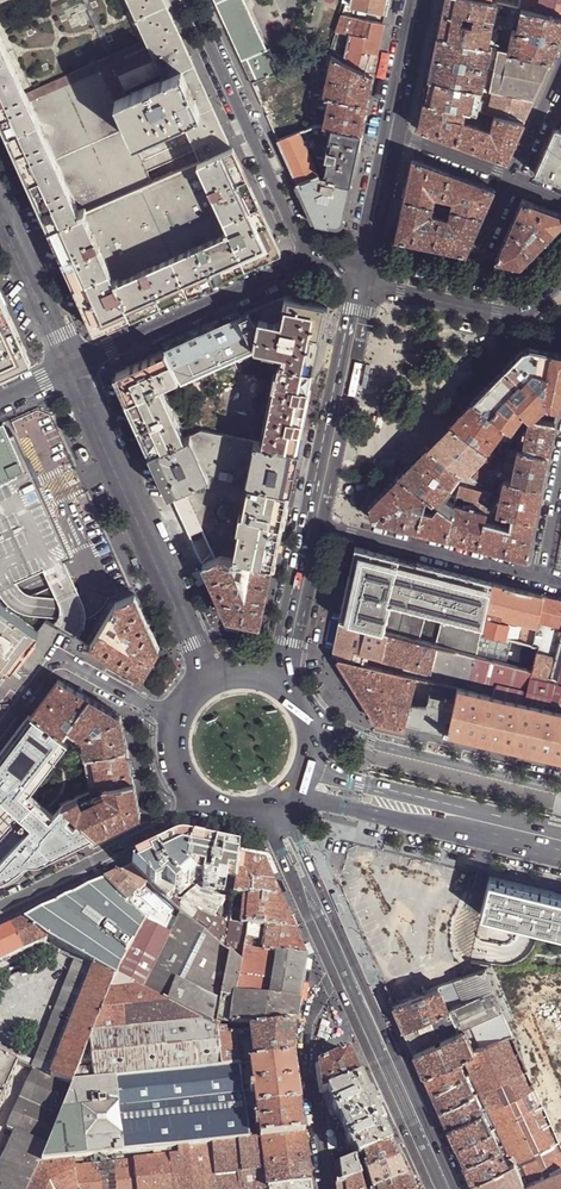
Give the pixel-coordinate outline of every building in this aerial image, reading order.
[(134,143),(182,121),(200,162),(232,147),(197,72),(164,0),(126,0),(144,41),(148,49),(29,102),(26,94),(0,37),(0,111),(27,172),(43,206),(53,228),(152,183),(134,143)] [(242,61),(245,66),(249,64),(256,81),(277,74),(272,62),(275,61),(270,48),(267,50),(244,0),(214,0),(242,61)] [(349,5),(386,12),(389,0),(350,0),(349,5)] [(442,14),(463,19),(464,15),(476,17),(475,21),(491,25),(492,22),(496,3),(490,2),(481,0),(445,0),(444,4),(442,14)] [(518,8),(521,9),(536,12),(539,0),(520,0),(518,8)] [(536,12),(560,18),(560,0),(539,0),(536,12)] [(506,18),(504,28),(508,29),(512,30),(516,31),(521,9),(518,8),(509,6),(506,18)] [(516,31),(560,41),(560,39),(560,18),(536,12),(521,9),(516,31)] [(439,29),(437,36),(487,47),(491,25),(475,21),(473,26),(462,24),(463,19),(442,14),(439,29)] [(382,33),(384,24),(342,16),(336,33),(350,36),(349,51),(344,50),(342,62),(358,70),(362,53),(377,56),(379,46),(382,33)] [(498,27),(504,28),(506,18),(502,18),(501,24),(492,22),(491,25),(498,27)] [(498,27),(494,49),(497,49),(499,50),(503,32),(504,28),(498,27)] [(503,32),(499,50),(508,51),(512,30),(508,29),(508,32),(503,32)] [(512,30),(508,51),(551,61),(555,52),(560,41),(516,31),(512,30)] [(435,48),(433,58),(485,69),(490,48),(487,47),(437,36),(435,48)] [(29,102),(148,49),(144,41),(26,94),(29,102)] [(490,48),(485,69),(493,71),(497,49),(494,49),(490,48)] [(488,92),(491,93),(533,101),(538,90),(546,72),(551,61),(508,51),(499,50),(497,49),(493,71),(488,92)] [(375,67),(377,56),(362,53),(358,70),(373,77),(375,67)] [(329,56),(309,63),(314,95),(367,105),(370,92),(373,77),(358,70),(342,62),(329,56)] [(430,70),(428,80),(481,91),(485,69),(433,58),(430,70)] [(485,69),(481,91),(488,92),(493,71),(485,69)] [(425,93),(424,102),(464,110),(476,112),(480,96),(481,91),(428,80),(425,93)] [(490,98),(487,115),(493,116),(524,122),(528,114),(533,101),(491,93),(490,98)] [(363,120),(367,105),(314,95),(317,125),(360,134),(363,120)] [(435,136),(456,144),(461,121),(464,110),(424,102),(420,117),(418,129),(435,136)] [(461,121),(456,144),(479,152),(506,162),(524,122),(493,116),(490,131),(461,121)] [(358,146),(360,134),(317,125),(299,132),(318,174),(320,177),(350,184),(351,177),(358,146)] [(554,127),(548,142),(534,173),(560,183),(560,130),(554,127)] [(318,174),(299,132),(278,141),(277,141),(287,165),(296,184),(318,174)] [(260,209),(232,147),(200,162),(152,183),(53,228),(59,242),(83,296),(93,320),(95,319),(107,325),(108,326),(129,317),(221,275),(267,255),(267,253),(269,252),(273,242),(272,241),(274,240),(260,209)] [(408,176),(403,199),(433,205),(435,197),(443,198),(449,173),(428,165),(412,159),(408,176)] [(452,200),(450,209),(482,217),(485,209),(491,197),(494,190),(467,179),(449,173),(443,198),(452,200)] [(306,204),(314,222),(335,227),(342,222),(346,203),(350,184),(320,177),(318,174),(296,184),(306,204)] [(418,244),(433,248),(440,216),(431,214),(433,205),(403,199),(400,215),(395,239),(407,242),(418,244)] [(495,261),(520,266),(560,224),(560,214),(522,200),(495,261)] [(440,216),(433,248),(446,250),(465,254),(482,217),(450,209),(450,212),(449,218),(440,216)] [(417,250),(418,244),(407,242),(395,239),(393,245),(395,248),(414,252),(417,250)] [(2,375),(31,362),(22,341),(12,318),(1,294),(0,292),(0,376),(2,375)] [(239,317),(256,353),(259,359),(279,363),(312,370),(313,363),(316,348),(319,334),(322,318),(323,314),(315,301),(286,296),(274,302),(239,317)] [(202,334),(165,350),(179,377),(181,382),(237,356),(239,361),(256,353),(239,317),(202,334)] [(451,325),(464,327),(465,323),(462,319),(456,318),(451,320),(451,325)] [(504,368),(519,383),(525,389),(541,407),(546,402),(548,404),(550,406),(558,408),(560,393),(560,354),(530,347),(523,349),(512,360),(504,368)] [(155,355),(117,372),(129,399),(138,421),(148,441),(152,451),(156,460),(159,467),(167,485),(171,493),(184,487),(194,508),(207,539),(216,558),(221,555),(233,558),(248,483),(264,487),(265,485),(287,489),(289,481),(291,468),(294,455),(295,448),(263,442),(258,441),(204,429),(204,428),(187,436),(185,437),(161,385),(179,377),(165,350),(155,355)] [(310,377),(312,370),(279,363),(263,442),(295,448),(297,440),(300,425),(303,411),(308,390),(310,377)] [(522,412),(526,415),(528,417),(531,417),(541,407),(525,389),(518,396),(512,390),(519,383),(504,368),(484,388),(472,400),(506,425),(510,427),(520,413),(522,412)] [(518,396),(525,389),(519,383),(512,390),(518,396)] [(502,438),(504,440),(511,445),(516,435),(517,433),(510,427),(506,425),(472,400),(460,412),(449,424),(486,452),(498,435),(502,438)] [(541,407),(531,417),(529,419),(534,419),(543,409),(541,407)] [(528,422),(526,432),(523,432),(522,436),(525,437),(522,450),(548,456),(551,441),(555,424),(534,419),(529,419),(529,418),(528,422)] [(8,586),(14,583),(51,567),(64,561),(56,542),(31,485),(9,437),(3,424),(0,425),(0,589),(8,586)] [(476,462),(486,452),(449,424),(437,436),(427,446),(460,470),(462,472),(465,474),(474,464),(476,462)] [(56,542),(64,561),(71,558),(15,434),(9,437),(31,485),(56,542)] [(486,452),(490,455),(502,438),(498,435),(486,452)] [(518,444),(515,442),(518,437),(516,435),(511,445),(509,448),(517,449),(518,444)] [(62,442),(51,447),(54,454),(66,449),(62,442)] [(437,505),(460,470),(427,446),(414,460),(398,476),(425,496),(437,505)] [(78,449),(84,463),(88,461),(90,456),(87,449),(82,447),(78,449)] [(513,465),(510,481),(541,488),(544,474),(548,456),(522,450),(517,449),(513,465)] [(472,479),(491,493),(494,478),(496,474),(498,469),(501,463),(492,457),(482,467),(480,469),(472,479)] [(496,474),(494,478),(501,479),(503,470),(498,469),(496,474)] [(456,482),(462,472),(460,470),(437,505),(439,507),(456,482)] [(459,484),(491,493),(472,479),(465,474),(459,484)] [(423,503),(425,496),(398,476),(384,491),(370,505),(374,519),(416,531),(422,508),(412,504),(413,502),(414,499),(423,503)] [(511,517),(534,522),(538,504),(541,488),(510,481),(503,480),(496,513),(504,515),(508,516),(511,517)] [(456,497),(459,484),(456,482),(439,507),(451,516),(454,505),(456,497)] [(248,483),(233,558),(249,561),(251,548),(255,531),(254,531),(259,510),(260,510),(260,507),(259,507),(264,487),(248,483)] [(456,497),(470,501),(468,505),(471,506),(470,509),(485,513),(486,511),(490,495),(491,493),(459,484),(456,497)] [(284,505),(287,489),(265,485),(264,487),(259,507),(260,507),(282,512),(284,505)] [(432,512),(437,505),(425,496),(423,503),(423,506),(423,507),(429,508),(428,511),(432,512)] [(432,512),(428,511),(429,508),(423,507),(422,508),(416,531),(431,535),(445,539),(451,516),(439,507),(437,505),(432,512)] [(467,505),(466,508),(454,505),(451,516),(445,539),(465,544),(477,547),(483,521),(485,513),(470,509),(471,506),(468,505),(467,505)] [(279,525),(282,512),(260,507),(260,510),(259,510),(254,531),(255,531),(277,536),(279,525)] [(491,523),(493,515),(503,517),(504,515),(496,513),(486,511),(485,513),(483,521),(491,523)] [(530,544),(534,522),(511,517),(508,527),(505,527),(491,523),(483,521),(477,547),(499,554),(526,561),(530,544)] [(276,544),(277,536),(255,531),(251,548),(274,553),(276,544)] [(352,558),(349,570),(380,579),(386,555),(371,551),(354,546),(352,558)] [(249,561),(271,566),(273,555),(274,553),(251,548),(249,561)] [(259,624),(271,566),(249,561),(233,558),(221,555),(216,558),(202,564),(212,585),(226,618),(228,618),(238,620),(244,621),(259,624)] [(404,559),(386,555),(380,579),(408,586),(416,588),(422,564),(404,559)] [(440,568),(422,564),(416,588),(435,593),(440,568)] [(460,574),(440,568),(435,593),(416,588),(408,586),(402,611),(426,617),(427,613),(442,617),(441,621),(483,632),(493,583),(460,574)] [(380,579),(349,570),(347,583),(344,596),(402,611),(408,586),(380,579)] [(515,589),(493,583),(483,632),(506,638),(511,618),(525,622),(525,625),(536,628),(537,625),(538,620),(543,596),(515,589)] [(140,607),(134,593),(116,602),(90,646),(128,668),(142,677),(159,649),(154,638),(140,607)] [(419,642),(426,617),(402,611),(344,596),(343,602),(340,614),(339,621),(386,633),(419,642)] [(536,628),(533,645),(539,647),(538,652),(558,658),(560,644),(560,601),(557,600),(543,596),(538,620),(550,623),(548,632),(536,628)] [(10,669),(13,671),(28,652),(41,635),(39,634),(0,604),(0,661),(10,669)] [(241,633),(244,621),(238,620),(228,618),(225,630),(241,633)] [(550,623),(538,620),(537,625),(536,628),(548,632),(550,623)] [(386,633),(339,621),(335,638),(333,651),(339,660),(362,666),(365,655),(382,659),(386,633)] [(441,621),(434,646),(477,657),(483,632),(441,621)] [(525,625),(521,642),(533,645),(536,628),(525,625)] [(513,640),(506,638),(483,632),(477,657),(507,665),(513,640)] [(431,671),(431,670),(472,679),(477,657),(434,646),(419,642),(386,633),(382,659),(431,671)] [(558,658),(538,652),(533,672),(560,679),(560,644),(558,658)] [(533,672),(532,672),(507,665),(477,657),(472,679),(500,686),(497,698),(548,710),(554,684),(560,686),(560,679),(533,672)] [(412,702),(417,679),(362,666),(339,660),(344,669),(353,683),(361,696),(371,711),(377,722),(405,728),(407,722),(430,728),(476,739),(539,754),(560,760),(560,713),(548,710),(497,698),(458,689),(454,709),(429,705),(412,702)] [(0,661),(0,688),(5,682),(8,677),(6,675),(10,669),(0,661)] [(58,680),(32,715),(61,736),(62,734),(89,699),(84,695),(58,680)] [(560,713),(560,686),(554,684),(548,710),(560,713)] [(458,689),(442,685),(441,689),(433,687),(429,705),(454,709),(458,689)] [(95,702),(89,699),(62,734),(76,748),(85,757),(95,755),(127,749),(121,717),(95,702)] [(32,715),(4,751),(0,757),(0,797),(30,825),(0,858),(0,883),(3,883),(19,874),(21,873),(23,871),(26,869),(27,868),(29,867),(32,866),(34,865),(35,865),(38,864),(41,864),(96,837),(63,805),(50,818),(25,797),(67,741),(61,736),(32,715)] [(95,755),(85,757),(92,792),(99,789),(133,783),(130,764),(127,749),(95,755)] [(140,815),(133,783),(99,789),(92,792),(63,805),(96,837),(114,828),(140,815)] [(30,825),(0,797),(0,858),(30,825)] [(142,864),(133,869),(148,885),(157,894),(166,902),(175,894),(178,897),(194,883),(202,884),(201,889),(224,893),(227,879),(236,880),(239,858),(223,854),(192,848),(185,847),(176,847),(160,855),(142,864)] [(264,863),(239,858),(236,880),(233,897),(243,898),(281,902),(275,888),(264,863)] [(124,873),(117,876),(137,895),(138,895),(148,885),(133,869),(124,873)] [(110,880),(103,883),(126,906),(131,902),(137,895),(117,876),(110,880)] [(489,877),(480,916),(560,935),(560,894),(489,877)] [(61,904),(24,922),(49,940),(94,966),(117,979),(119,972),(126,959),(145,923),(136,915),(126,906),(103,883),(61,904)] [(138,895),(137,895),(131,902),(140,911),(136,915),(145,923),(152,909),(138,895)] [(284,907),(281,902),(243,898),(233,897),(230,925),(241,926),(247,927),(295,932),(292,926),(284,907)] [(192,924),(226,952),(229,955),(241,965),(243,952),(247,927),(241,926),(230,925),(229,925),(200,910),(192,924)] [(170,936),(145,923),(126,959),(119,972),(117,979),(165,1003),(175,983),(217,1004),(221,1006),(229,955),(226,952),(192,924),(181,915),(170,936)] [(49,940),(24,922),(0,934),(0,964),(49,940)] [(300,942),(295,932),(247,927),(243,952),(307,959),(300,942)] [(303,980),(307,959),(243,952),(241,965),(236,997),(300,1004),(303,980)] [(236,997),(241,965),(229,955),(221,1006),(218,1023),(230,1026),(235,997),(236,997)] [(75,963),(50,1028),(68,1036),(93,970),(75,963)] [(68,1036),(50,1028),(34,1068),(35,1069),(73,1087),(74,1084),(79,1073),(91,1043),(117,979),(94,966),(93,970),(68,1036)] [(454,982),(464,1003),(491,990),(483,971),(454,982)] [(283,1024),(250,1027),(246,1027),(230,1026),(218,1023),(217,1030),(212,1027),(165,1003),(117,979),(91,1043),(93,1071),(94,1082),(239,1067),(251,1066),(254,1065),(294,1061),(294,1055),(297,1024),(283,1024)] [(438,988),(448,1010),(464,1003),(454,982),(438,988)] [(175,983),(165,1003),(212,1027),(217,1004),(175,983)] [(400,1020),(404,1029),(448,1010),(438,988),(426,993),(394,1006),(400,1020)] [(464,1003),(448,1010),(457,1032),(463,1030),(473,1025),(501,1012),(491,990),(464,1003)] [(298,1013),(300,1004),(236,997),(235,997),(230,1026),(246,1027),(250,1027),(283,1024),(297,1024),(298,1013)] [(404,1029),(410,1042),(414,1051),(457,1032),(448,1010),(404,1029)] [(473,1025),(482,1047),(508,1036),(511,1034),(501,1012),(473,1025)] [(463,1030),(473,1051),(482,1047),(473,1025),(463,1030)] [(459,1058),(465,1055),(473,1051),(463,1030),(457,1032),(414,1051),(421,1066),(424,1073),(459,1058)] [(508,1036),(482,1047),(473,1051),(465,1055),(473,1072),(481,1090),(489,1108),(497,1126),(502,1137),(505,1144),(511,1156),(514,1163),(513,1164),(507,1166),(507,1165),(472,1181),(475,1188),(560,1188),(560,1154),(508,1036)] [(0,1047),(0,1053),(17,1060),(19,1056),(0,1047)] [(354,1065),(349,1054),(319,1067),(318,1069),(322,1094),(327,1093),(361,1080),(354,1065)] [(466,1075),(473,1072),(465,1055),(459,1058),(466,1075)] [(430,1086),(432,1091),(466,1075),(459,1058),(424,1073),(430,1086)] [(255,1095),(257,1110),(301,1106),(300,1099),(297,1077),(294,1061),(254,1065),(251,1066),(239,1067),(241,1079),(243,1093),(250,1092),(251,1096),(255,1095)] [(241,1079),(239,1067),(94,1082),(74,1084),(73,1087),(42,1164),(74,1161),(123,1156),(118,1108),(243,1093),(241,1079)] [(94,1082),(93,1071),(79,1073),(74,1084),(94,1082)] [(481,1090),(473,1072),(466,1075),(473,1089),(475,1088),(477,1092),(481,1090)] [(437,1102),(440,1109),(475,1093),(473,1089),(466,1075),(432,1091),(437,1102)] [(371,1102),(361,1080),(327,1093),(335,1109),(338,1115),(349,1141),(352,1148),(358,1160),(358,1161),(364,1159),(392,1148),(387,1138),(371,1102)] [(250,1092),(243,1093),(247,1113),(257,1112),(257,1110),(255,1095),(251,1096),(250,1092)] [(247,1113),(243,1093),(118,1108),(123,1156),(176,1150),(237,1143),(251,1141),(247,1113)] [(445,1120),(448,1127),(483,1111),(475,1093),(440,1109),(445,1120)] [(257,1110),(257,1112),(247,1113),(251,1141),(261,1140),(263,1140),(305,1135),(302,1118),(301,1106),(257,1110)] [(453,1138),(456,1145),(491,1129),(483,1111),(448,1127),(453,1138)] [(461,1156),(464,1163),(499,1147),(496,1140),(491,1129),(456,1145),(461,1156)] [(499,1147),(505,1144),(502,1137),(496,1140),(499,1147)] [(469,1175),(472,1181),(507,1165),(504,1160),(505,1159),(499,1147),(464,1163),(469,1175)] [(394,1154),(392,1148),(364,1159),(367,1166),(370,1175),(399,1165),(394,1154)] [(504,1160),(507,1165),(507,1166),(513,1164),(514,1163),(511,1156),(505,1159),(504,1160)] [(367,1166),(364,1159),(358,1161),(356,1162),(358,1170),(367,1166)] [(341,1178),(342,1186),(360,1179),(361,1179),(358,1170),(356,1162),(358,1161),(358,1160),(340,1167),(341,1178)] [(399,1165),(370,1175),(367,1176),(370,1185),(371,1188),(386,1188),(407,1181),(402,1171),(399,1165)] [(362,1187),(360,1179),(342,1186),(336,1188),(363,1188),(362,1187)]
